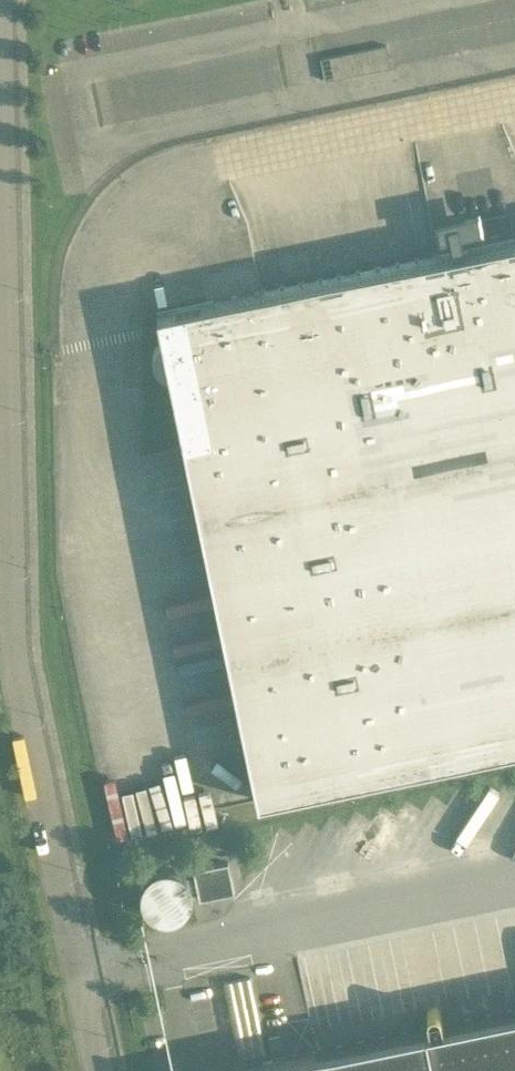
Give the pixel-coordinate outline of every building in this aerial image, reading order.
[(318,55),(323,77),(389,64),(385,41),(318,55)] [(174,378),(257,802),(514,748),(514,241),(157,315),(158,322),(163,321),(167,340),(165,341),(163,342),(160,344),(159,345),(157,347),(155,350),(154,351),(153,353),(153,355),(153,357),(152,359),(153,361),(153,362),(153,364),(154,367),(155,369),(156,371),(158,373),(161,375),(165,377),(167,378),(170,378),(174,378)] [(225,864),(194,870),(197,886),(200,898),(231,891),(225,864)] [(180,914),(186,909),(190,903),(192,895),(192,888),(189,880),(184,874),(178,870),(170,868),(162,869),(154,872),(148,878),(145,886),(144,894),(146,902),(150,909),(156,914),(164,917),(173,916),(180,914)] [(443,1024),(440,1011),(436,1008),(432,1008),(428,1011),(427,1015),(429,1026),(233,1067),(233,1070),(514,1070),(514,1009),(443,1024)]
